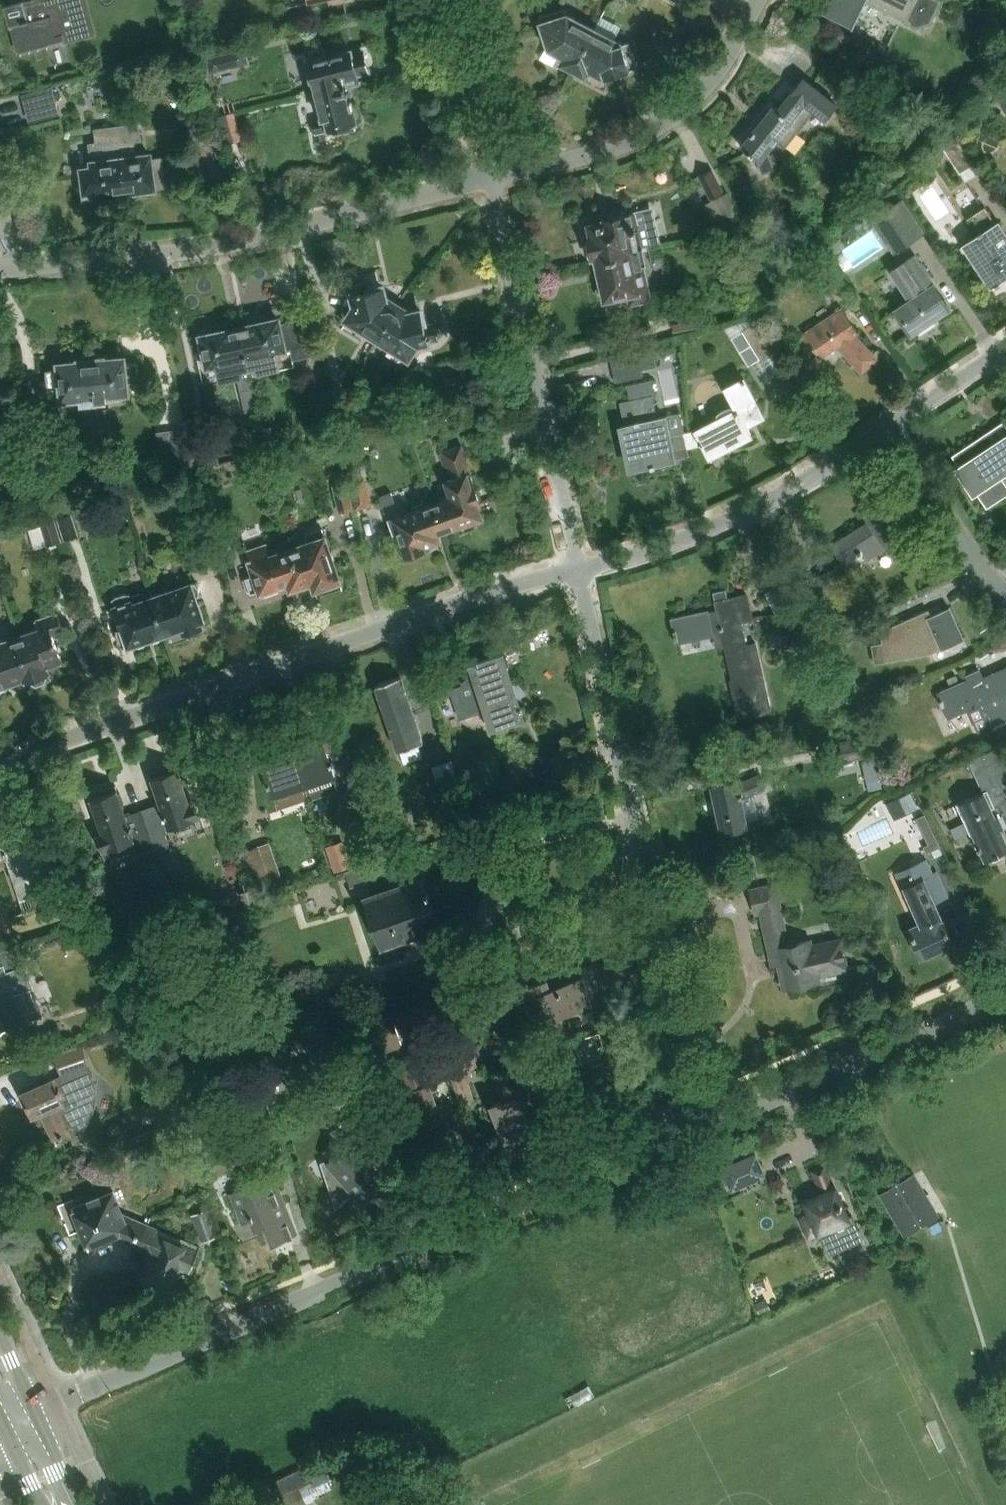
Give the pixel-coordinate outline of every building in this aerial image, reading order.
[(3,5),(9,26),(12,25),(17,46),(62,34),(64,43),(96,35),(86,0),(21,0),(3,5)] [(932,23),(942,2),(939,0),(825,0),(818,13),(819,14),(820,11),(854,28),(853,31),(854,31),(869,2),(906,20),(905,21),(919,28),(932,23)] [(561,63),(573,70),(595,30),(568,15),(565,7),(540,15),(549,46),(548,47),(565,57),(561,63)] [(987,18),(962,8),(956,24),(981,34),(987,18)] [(595,30),(573,70),(585,77),(590,70),(608,79),(610,76),(637,68),(630,42),(623,44),(595,30)] [(345,82),(346,86),(360,82),(358,73),(368,71),(363,52),(353,54),(352,50),(326,57),(324,47),(309,50),(311,61),(308,62),(315,90),(345,82)] [(248,64),(244,48),(205,57),(209,73),(248,64)] [(779,137),(788,145),(816,112),(828,121),(840,106),(827,96),(803,78),(781,104),(786,108),(782,113),(775,108),(765,119),(761,116),(756,122),(760,126),(742,148),(759,160),(763,173),(779,168),(774,152),(771,154),(768,151),(779,137)] [(357,132),(346,86),(345,82),(315,90),(322,117),(313,119),(317,133),(337,128),(339,136),(357,132)] [(52,86),(25,94),(32,121),(59,113),(52,86)] [(996,100),(1005,115),(1005,94),(996,100)] [(218,116),(224,136),(240,132),(235,111),(218,116)] [(118,125),(126,190),(138,189),(143,192),(149,191),(153,187),(167,185),(163,157),(152,158),(151,153),(136,154),(134,138),(141,137),(139,123),(118,125)] [(115,192),(126,190),(118,125),(96,128),(97,140),(89,142),(91,161),(93,160),(93,166),(82,167),(86,196),(100,194),(104,198),(111,197),(115,192)] [(976,163),(960,137),(943,148),(960,173),(976,163)] [(704,203),(723,194),(712,170),(692,179),(704,203)] [(727,192),(723,194),(704,203),(716,230),(740,218),(727,192)] [(925,233),(902,199),(870,220),(892,254),(925,233)] [(1005,275),(1005,229),(1000,220),(998,222),(987,205),(970,216),(981,233),(965,243),(992,284),(1005,275)] [(604,222),(585,226),(592,258),(601,256),(638,248),(640,247),(661,243),(654,213),(647,215),(646,212),(637,214),(637,213),(636,212),(603,218),(604,222)] [(606,278),(601,279),(605,298),(630,293),(632,302),(650,299),(638,248),(601,256),(606,278)] [(944,300),(933,285),(914,256),(888,275),(907,303),(897,310),(912,333),(950,307),(945,299),(944,300)] [(846,283),(829,258),(810,270),(827,296),(846,283)] [(364,335),(376,342),(397,307),(386,301),(383,287),(368,291),(366,281),(351,285),(355,305),(347,319),(366,331),(364,335)] [(408,314),(397,307),(376,342),(387,349),(389,345),(409,356),(416,344),(438,339),(435,323),(425,325),(422,311),(408,314)] [(698,307),(670,312),(674,332),(701,327),(698,307)] [(842,311),(805,335),(821,358),(837,347),(863,373),(876,359),(853,336),(857,334),(842,311)] [(751,317),(725,326),(749,364),(772,350),(751,317)] [(247,333),(242,334),(249,365),(251,376),(261,374),(260,369),(277,365),(274,350),(289,347),(291,360),(310,356),(304,326),(281,331),(279,319),(246,326),(247,333)] [(249,365),(242,334),(236,335),(235,328),(202,335),(204,348),(201,349),(204,365),(219,362),(222,378),(240,374),(239,367),(249,365)] [(656,366),(651,348),(610,360),(616,383),(642,375),(641,370),(656,366)] [(97,352),(92,353),(96,400),(127,398),(126,392),(129,392),(128,381),(141,380),(139,361),(125,362),(125,357),(98,360),(97,352)] [(67,403),(96,400),(92,353),(86,353),(86,361),(60,363),(61,368),(47,370),(49,389),(62,387),(63,398),(66,397),(67,403)] [(753,437),(745,424),(761,416),(742,379),(721,391),(732,412),(695,432),(708,456),(732,443),(735,447),(753,437)] [(625,423),(625,424),(623,425),(632,469),(645,467),(674,460),(672,450),(688,447),(685,434),(681,413),(665,416),(657,418),(652,395),(649,381),(624,386),(627,400),(620,402),(625,423)] [(342,413),(336,389),(312,395),(318,419),(342,413)] [(109,424),(108,410),(97,411),(98,426),(109,424)] [(321,431),(319,423),(307,426),(309,433),(321,431)] [(208,464),(203,427),(156,433),(161,471),(208,464)] [(954,455),(961,466),(958,468),(972,489),(975,487),(988,507),(1002,498),(991,482),(1005,472),(1005,436),(983,451),(976,441),(954,455)] [(339,448),(325,441),(320,451),(334,458),(339,448)] [(433,500),(434,502),(444,530),(467,522),(471,525),(479,523),(479,518),(482,517),(476,502),(480,500),(462,446),(441,453),(445,466),(448,465),(453,478),(446,481),(450,494),(433,500)] [(370,505),(361,469),(348,472),(356,508),(370,505)] [(353,509),(347,484),(332,487),(338,513),(353,509)] [(77,536),(65,498),(50,502),(62,541),(77,536)] [(870,521),(831,545),(842,562),(857,553),(858,554),(862,552),(866,559),(886,546),(887,547),(890,553),(907,542),(912,539),(887,500),(866,514),(870,521)] [(434,533),(444,530),(434,502),(425,505),(425,503),(411,508),(412,510),(387,518),(393,535),(398,534),(406,557),(425,551),(423,545),(436,540),(434,533)] [(60,542),(53,517),(39,522),(46,546),(60,542)] [(325,536),(290,548),(303,585),(305,584),(306,585),(308,586),(309,587),(311,588),(313,588),(315,588),(315,589),(340,581),(332,560),(334,559),(331,550),(329,550),(325,536)] [(303,585),(290,548),(269,555),(266,547),(247,553),(254,573),(244,576),(250,593),(259,589),(260,591),(263,590),(263,592),(277,588),(277,585),(288,581),(291,588),(303,585)] [(195,581),(153,596),(165,632),(182,626),(185,634),(203,628),(201,620),(204,619),(197,600),(196,600),(194,596),(199,594),(200,586),(195,581)] [(748,603),(729,606),(725,590),(713,592),(717,610),(708,612),(708,611),(671,618),(675,639),(722,630),(733,679),(731,680),(736,704),(740,719),(772,712),(769,697),(768,698),(755,640),(745,643),(740,621),(752,619),(748,603)] [(165,632),(153,596),(146,598),(143,591),(131,595),(132,599),(114,605),(122,626),(117,628),(116,633),(119,641),(123,645),(128,643),(129,645),(165,632)] [(881,631),(883,644),(871,646),(874,663),(930,654),(929,645),(939,641),(942,649),(965,640),(950,609),(932,617),(929,610),(893,626),(894,628),(881,631)] [(39,629),(18,636),(26,656),(24,657),(31,679),(32,682),(38,685),(46,682),(47,677),(46,674),(50,672),(48,666),(63,662),(54,635),(65,631),(58,612),(36,620),(39,629)] [(845,629),(846,630),(824,640),(829,652),(868,634),(862,621),(845,629)] [(18,636),(17,634),(0,640),(0,686),(26,677),(28,680),(31,679),(24,657),(26,656),(18,636)] [(462,666),(464,675),(458,679),(458,683),(447,686),(448,689),(457,717),(485,708),(491,729),(523,719),(520,711),(521,710),(519,705),(518,705),(514,693),(522,688),(517,681),(511,683),(502,653),(462,666)] [(938,692),(941,699),(940,700),(942,706),(944,705),(949,718),(980,705),(990,728),(1005,721),(1005,668),(985,677),(981,668),(967,674),(969,678),(938,692)] [(401,676),(376,685),(398,751),(424,742),(401,676)] [(295,746),(291,747),(303,782),(308,795),(337,785),(333,772),(335,771),(333,766),(335,765),(334,760),(331,761),(328,752),(333,751),(333,742),(324,742),(323,738),(295,747),(295,746)] [(870,757),(867,739),(833,745),(836,763),(870,757)] [(263,763),(257,768),(263,775),(267,773),(270,782),(268,783),(270,788),(272,787),(274,792),(289,787),(293,800),(308,795),(303,782),(291,747),(288,749),(288,750),(262,759),(263,763)] [(1005,830),(1005,764),(1000,750),(971,763),(984,791),(960,801),(967,817),(969,822),(973,830),(980,846),(977,848),(979,852),(981,850),(986,861),(993,858),(994,862),(1005,856),(1005,853),(1005,852),(1005,841),(1002,832),(1005,830)] [(435,766),(443,787),(462,779),(453,758),(435,766)] [(157,805),(144,809),(156,845),(160,856),(170,853),(166,841),(170,840),(166,829),(202,816),(197,800),(191,802),(179,767),(169,771),(168,767),(152,773),(161,801),(157,803),(157,805)] [(402,830),(384,772),(378,774),(385,798),(381,800),(392,833),(402,830)] [(529,789),(523,773),(458,794),(463,811),(529,789)] [(740,798),(764,788),(758,775),(737,784),(736,780),(711,786),(718,817),(714,818),(717,829),(721,829),(721,831),(746,825),(740,798)] [(149,860),(160,856),(156,845),(144,809),(133,813),(132,811),(127,813),(117,784),(101,790),(103,794),(92,798),(104,831),(98,833),(104,850),(141,837),(149,860)] [(910,793),(887,804),(895,820),(917,809),(910,793)] [(449,810),(461,807),(458,796),(446,799),(449,810)] [(0,825),(0,859),(6,857),(6,858),(8,857),(23,900),(39,895),(40,897),(53,893),(46,872),(31,828),(27,816),(13,820),(0,825)] [(344,841),(326,847),(335,872),(361,862),(358,852),(349,855),(344,841)] [(279,876),(268,844),(241,854),(252,886),(279,876)] [(917,883),(906,888),(922,925),(910,930),(921,956),(925,954),(926,956),(937,951),(936,949),(953,942),(944,922),(942,923),(934,904),(947,898),(936,873),(932,875),(926,861),(908,869),(912,878),(914,877),(917,883)] [(360,868),(347,873),(352,886),(365,881),(360,868)] [(454,904),(470,898),(461,871),(427,883),(425,876),(366,897),(382,945),(442,925),(433,898),(450,892),(454,904)] [(787,899),(784,883),(751,889),(757,913),(762,912),(773,964),(782,962),(787,987),(793,986),(799,989),(809,987),(812,982),(818,981),(816,974),(846,968),(840,939),(809,946),(808,940),(787,944),(778,901),(787,899)] [(252,888),(241,892),(247,908),(258,903),(252,888)] [(519,954),(506,918),(493,922),(505,958),(519,954)] [(37,1006),(30,988),(33,987),(25,963),(16,966),(9,947),(0,950),(0,965),(4,964),(6,971),(0,973),(0,1024),(6,1031),(22,1017),(20,1012),(37,1006)] [(550,988),(547,979),(521,988),(530,1012),(545,1007),(550,1021),(592,1006),(582,977),(550,988)] [(401,1047),(392,1019),(362,1029),(371,1057),(401,1047)] [(367,1065),(354,1027),(329,1036),(342,1073),(367,1065)] [(75,1122),(83,1129),(86,1127),(89,1122),(91,1118),(93,1112),(94,1108),(95,1103),(96,1099),(96,1093),(95,1089),(94,1084),(92,1078),(91,1075),(79,1048),(56,1056),(62,1074),(22,1091),(28,1104),(26,1106),(29,1113),(32,1113),(33,1115),(42,1111),(55,1139),(72,1132),(68,1125),(75,1122)] [(423,1050),(395,1060),(405,1091),(404,1092),(408,1106),(411,1105),(422,1136),(449,1127),(441,1102),(437,1103),(431,1083),(434,1082),(423,1050)] [(448,1066),(452,1078),(462,1104),(474,1100),(465,1074),(478,1070),(473,1057),(448,1066)] [(212,1097),(248,1086),(241,1061),(205,1072),(212,1097)] [(522,1104),(532,1100),(523,1075),(500,1083),(505,1098),(491,1102),(506,1146),(533,1136),(522,1104)] [(366,1204),(388,1185),(378,1173),(381,1170),(375,1154),(378,1152),(349,1119),(334,1133),(347,1148),(325,1167),(348,1193),(355,1191),(366,1204)] [(180,1130),(162,1136),(166,1146),(183,1139),(180,1130)] [(746,1159),(717,1171),(726,1193),(755,1181),(746,1159)] [(813,1214),(803,1218),(810,1234),(820,1230),(825,1243),(858,1229),(852,1215),(847,1218),(825,1165),(813,1171),(822,1194),(807,1200),(813,1214)] [(299,1233),(292,1215),(276,1175),(233,1191),(245,1220),(253,1217),(257,1228),(267,1224),(274,1243),(299,1233)] [(905,1235),(938,1217),(914,1176),(881,1194),(905,1235)] [(118,1235),(142,1245),(150,1225),(124,1213),(115,1190),(75,1206),(90,1246),(118,1235)] [(203,1239),(224,1232),(214,1205),(194,1212),(203,1239)] [(144,1279),(170,1290),(181,1266),(190,1271),(201,1248),(150,1225),(142,1245),(150,1266),(144,1279)] [(765,1300),(756,1304),(761,1315),(770,1311),(765,1300)] [(309,1463),(278,1479),(291,1504),(306,1504),(324,1496),(321,1491),(336,1484),(329,1470),(316,1476),(309,1463)]
